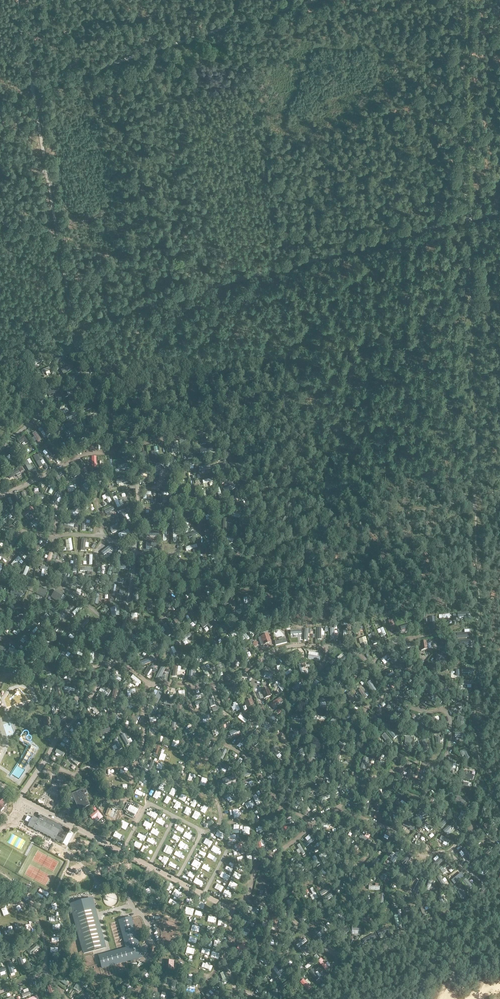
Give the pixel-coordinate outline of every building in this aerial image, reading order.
[(52,360),(54,364),(66,359),(63,354),(52,360)] [(60,371),(62,374),(74,367),(72,364),(60,371)] [(92,409),(90,405),(80,410),(82,414),(92,409)] [(69,412),(67,409),(57,415),(59,418),(69,412)] [(99,422),(97,418),(92,420),(91,417),(87,418),(90,426),(99,422)] [(61,426),(53,432),(55,436),(64,430),(61,426)] [(36,432),(32,434),(38,443),(42,441),(36,432)] [(17,441),(20,445),(23,442),(26,445),(29,442),(24,436),(17,441)] [(63,436),(60,438),(67,448),(70,446),(63,436)] [(74,443),(76,446),(85,441),(83,437),(74,443)] [(49,447),(46,449),(53,457),(56,455),(49,447)] [(3,455),(6,459),(14,452),(12,449),(3,455)] [(23,462),(29,473),(32,471),(26,460),(23,462)] [(172,469),(177,462),(174,460),(169,467),(172,469)] [(117,463),(119,470),(128,468),(127,461),(117,463)] [(17,470),(7,476),(10,480),(20,474),(17,470)] [(173,480),(180,487),(182,484),(175,478),(173,480)] [(86,484),(83,486),(88,494),(91,492),(86,484)] [(56,494),(51,504),(55,506),(60,495),(56,494)] [(16,495),(10,497),(14,507),(20,505),(16,495)] [(113,498),(117,508),(121,506),(116,496),(113,498)] [(229,504),(236,499),(234,496),(227,502),(229,504)] [(8,513),(0,520),(5,525),(12,518),(8,513)] [(128,524),(123,514),(119,516),(124,526),(128,524)] [(232,524),(232,520),(224,519),(223,531),(227,531),(228,524),(232,524)] [(112,535),(122,530),(120,526),(110,531),(112,535)] [(128,530),(118,535),(119,538),(129,533),(128,530)] [(46,545),(44,542),(35,548),(37,551),(46,545)] [(247,548),(246,552),(258,557),(260,553),(247,548)] [(27,562),(29,565),(38,557),(35,555),(27,562)] [(144,561),(142,565),(153,570),(155,566),(144,561)] [(51,598),(59,603),(64,595),(56,590),(51,598)] [(63,590),(61,593),(69,598),(71,595),(63,590)] [(172,594),(168,591),(164,596),(171,602),(174,599),(171,595),(172,594)] [(209,591),(206,593),(211,600),(214,598),(209,591)] [(265,595),(272,602),(270,604),(272,606),(277,600),(267,592),(265,595)] [(201,599),(198,602),(203,609),(207,607),(201,599)] [(215,611),(217,614),(226,607),(224,604),(215,611)] [(119,615),(118,607),(110,608),(112,616),(119,615)] [(188,615),(195,624),(198,622),(191,612),(188,615)] [(56,621),(60,623),(65,615),(61,613),(56,621)] [(179,629),(182,627),(177,618),(173,620),(179,629)] [(209,619),(201,625),(203,628),(211,622),(209,619)] [(260,630),(258,627),(249,632),(251,636),(260,630)] [(433,627),(424,631),(426,636),(435,633),(433,627)] [(180,639),(182,642),(192,636),(190,633),(180,639)] [(264,645),(271,642),(268,635),(261,637),(264,645)] [(212,644),(218,655),(221,653),(216,642),(212,644)] [(421,651),(428,650),(427,642),(420,643),(421,651)] [(46,645),(45,649),(45,648),(43,654),(49,657),(51,651),(52,647),(46,645)] [(60,655),(65,658),(67,655),(69,651),(63,648),(60,655)] [(194,654),(200,661),(203,659),(197,651),(194,654)] [(291,662),(301,655),(298,651),(290,656),(292,658),(290,660),(291,662)] [(339,667),(347,660),(344,656),(336,664),(339,667)] [(231,667),(234,669),(240,659),(237,657),(231,667)] [(139,662),(141,667),(153,662),(151,658),(139,662)] [(213,665),(209,664),(206,671),(208,672),(207,674),(211,676),(215,668),(212,667),(213,665)] [(152,668),(148,666),(144,674),(147,676),(152,668)] [(131,678),(139,685),(141,682),(133,675),(131,678)] [(41,685),(43,688),(53,684),(52,680),(41,685)] [(316,680),(309,688),(311,690),(318,682),(316,680)] [(336,680),(330,688),(334,691),(340,682),(336,680)] [(400,680),(392,686),(394,689),(398,685),(400,688),(403,685),(400,680)] [(282,692),(285,690),(278,681),(275,683),(282,692)] [(298,691),(303,685),(298,681),(296,684),(298,686),(294,690),(297,692),(298,691)] [(370,682),(367,684),(372,692),(375,690),(370,682)] [(424,682),(422,685),(431,692),(434,688),(424,682)] [(436,688),(444,692),(446,687),(442,685),(442,684),(439,682),(436,688)] [(367,697),(361,688),(358,690),(364,699),(367,697)] [(99,691),(107,697),(109,694),(101,689),(99,691)] [(264,699),(271,696),(268,689),(261,691),(264,699)] [(412,699),(416,698),(414,689),(405,692),(406,696),(411,694),(412,699)] [(161,696),(155,690),(153,693),(158,699),(161,696)] [(353,704),(356,702),(350,693),(347,695),(353,704)] [(441,706),(443,704),(437,697),(434,699),(441,706)] [(282,701),(280,698),(271,704),(273,708),(282,701)] [(467,706),(464,699),(455,705),(457,708),(462,705),(464,708),(467,706)] [(248,710),(254,708),(251,700),(245,703),(248,710)] [(130,702),(120,707),(122,710),(132,705),(130,702)] [(394,706),(392,703),(383,710),(386,713),(394,706)] [(402,709),(392,717),(394,720),(404,712),(402,709)] [(346,719),(350,715),(346,710),(342,713),(346,719)] [(249,718),(242,712),(239,715),(247,721),(249,718)] [(375,715),(382,723),(385,721),(378,712),(375,715)] [(105,718),(107,721),(115,716),(113,713),(105,718)] [(273,726),(277,723),(274,718),(275,718),(273,714),(268,717),(273,726)] [(56,726),(63,721),(60,718),(53,723),(56,726)] [(336,729),(339,727),(333,720),(330,722),(336,729)] [(220,730),(230,726),(228,721),(218,725),(220,730)] [(83,723),(76,730),(79,732),(86,725),(83,723)] [(350,735),(349,730),(353,728),(352,725),(344,728),(347,736),(350,735)] [(387,732),(395,741),(398,738),(390,730),(387,732)] [(78,733),(74,739),(80,742),(83,736),(78,733)] [(385,734),(381,737),(389,745),(392,742),(385,734)] [(236,748),(245,738),(242,736),(233,745),(236,748)] [(247,738),(254,746),(257,744),(251,736),(247,738)] [(407,746),(414,746),(414,738),(406,737),(405,744),(407,746)] [(84,751),(78,742),(76,744),(81,753),(84,751)] [(215,742),(210,752),(213,754),(218,744),(215,742)] [(270,751),(276,757),(279,754),(277,751),(279,749),(276,745),(270,751)] [(308,745),(300,755),(304,757),(311,748),(308,745)] [(465,749),(460,752),(462,757),(465,756),(467,759),(470,758),(465,749)] [(78,763),(69,756),(67,758),(76,766),(78,763)] [(243,760),(240,758),(234,768),(236,770),(243,760)] [(261,760),(267,767),(269,765),(263,758),(261,760)] [(365,771),(368,759),(364,758),(360,769),(365,771)] [(348,780),(341,772),(339,774),(345,782),(348,780)] [(223,784),(236,780),(234,775),(222,780),(223,784)] [(270,775),(267,777),(273,787),(276,785),(270,775)] [(60,783),(69,786),(71,784),(72,779),(69,779),(69,780),(57,777),(55,777),(53,785),(59,786),(60,783)] [(483,795),(484,791),(473,787),(472,791),(483,795)] [(73,794),(72,794),(75,801),(77,805),(77,806),(79,810),(81,809),(89,805),(84,794),(87,793),(86,790),(83,791),(82,790),(73,794)] [(430,797),(428,804),(440,808),(441,804),(433,802),(434,799),(430,797)] [(360,808),(364,810),(369,801),(365,800),(360,808)] [(138,810),(140,806),(132,802),(131,805),(128,803),(124,810),(127,812),(126,814),(133,819),(135,815),(137,810),(138,810)] [(307,806),(312,813),(317,810),(315,807),(316,806),(313,802),(307,806)] [(109,817),(113,808),(109,806),(105,816),(109,817)] [(90,817),(93,821),(97,818),(99,821),(103,818),(97,811),(90,817)] [(383,821),(386,814),(378,811),(378,813),(376,813),(374,818),(383,821)] [(467,815),(464,812),(457,823),(460,825),(467,815)] [(263,821),(273,824),(276,817),(266,814),(263,821)] [(28,826),(63,844),(70,831),(40,816),(38,820),(33,817),(28,826)] [(433,828),(426,821),(421,826),(423,829),(426,826),(430,831),(433,828)] [(404,825),(414,830),(415,827),(406,822),(404,825)] [(450,825),(447,829),(457,837),(460,834),(450,825)] [(246,827),(240,828),(243,836),(248,835),(246,827)] [(153,830),(151,835),(158,838),(160,833),(153,830)] [(387,831),(384,835),(395,842),(397,838),(387,831)] [(114,837),(124,842),(125,838),(116,833),(114,837)] [(317,839),(311,833),(309,835),(314,842),(317,839)] [(336,834),(325,837),(327,842),(337,839),(336,834)] [(440,835),(438,839),(449,845),(451,841),(440,835)] [(479,845),(481,843),(473,835),(471,837),(479,845)] [(175,836),(173,840),(176,841),(175,843),(179,845),(182,839),(175,836)] [(361,836),(359,838),(365,844),(367,842),(361,836)] [(235,846),(236,850),(240,849),(242,855),(245,854),(242,844),(235,846)] [(358,847),(356,845),(350,851),(352,853),(358,847)] [(472,859),(464,847),(461,849),(469,861),(472,859)] [(165,854),(173,857),(175,852),(168,848),(165,854)] [(487,859),(490,855),(487,853),(489,850),(487,848),(482,853),(487,859)] [(412,857),(409,854),(400,863),(402,866),(412,857)] [(471,865),(475,868),(483,859),(480,855),(471,865)] [(160,864),(168,867),(170,860),(162,857),(160,864)] [(372,872),(381,862),(377,858),(368,868),(372,872)] [(434,871),(443,861),(440,858),(431,867),(434,871)] [(319,871),(322,870),(317,860),(313,862),(319,871)] [(284,870),(277,866),(275,870),(281,874),(284,870)] [(203,867),(201,873),(209,875),(210,869),(203,867)] [(388,879),(386,871),(378,873),(379,876),(383,875),(384,880),(388,879)] [(453,881),(455,884),(463,877),(461,874),(453,881)] [(227,885),(231,879),(226,876),(223,882),(227,885)] [(437,878),(443,887),(446,885),(440,876),(437,878)] [(202,886),(205,881),(198,877),(195,882),(202,886)] [(462,881),(469,889),(472,887),(465,878),(462,881)] [(336,889),(343,888),(342,879),(335,880),(336,889)] [(152,886),(148,888),(148,889),(151,894),(155,901),(159,898),(152,886)] [(329,891),(328,888),(319,894),(320,897),(329,891)] [(223,898),(230,901),(232,896),(225,893),(223,898)] [(331,893),(322,899),(324,902),(333,896),(331,893)] [(106,948),(92,898),(69,904),(83,954),(106,948)] [(104,899),(99,904),(104,909),(108,904),(104,899)] [(22,901),(16,904),(19,909),(25,906),(22,901)] [(120,914),(124,910),(114,901),(110,905),(120,914)] [(311,909),(313,908),(319,916),(322,913),(315,903),(309,907),(311,909)] [(383,910),(383,913),(392,912),(391,903),(388,903),(389,909),(383,910)] [(280,917),(269,915),(268,919),(275,920),(274,923),(278,924),(280,917)] [(297,915),(295,917),(301,924),(304,922),(297,915)] [(143,958),(131,917),(118,920),(126,948),(98,955),(102,969),(143,958)] [(254,922),(245,917),(243,921),(252,926),(254,922)] [(389,930),(387,926),(377,931),(379,935),(389,930)] [(109,942),(115,936),(112,933),(107,939),(109,942)] [(367,943),(375,938),(373,933),(364,938),(367,943)] [(305,939),(296,946),(298,948),(307,941),(305,939)] [(310,942),(300,950),(303,954),(313,946),(310,942)] [(36,946),(28,954),(32,958),(40,950),(36,946)] [(259,962),(268,967),(270,963),(261,958),(259,962)] [(321,959),(317,962),(325,970),(328,967),(321,959)] [(174,970),(174,961),(166,960),(166,970),(174,970)] [(314,964),(312,961),(304,967),(307,970),(314,964)] [(315,981),(319,978),(311,969),(308,972),(315,981)] [(147,973),(144,970),(135,979),(137,982),(147,973)] [(261,981),(253,973),(250,976),(258,984),(261,981)] [(60,981),(66,986),(71,980),(67,977),(66,979),(63,977),(60,981)] [(301,982),(308,991),(311,988),(304,979),(301,982)] [(79,993),(84,984),(78,981),(73,989),(79,993)] [(128,982),(116,990),(119,994),(130,986),(128,982)] [(161,995),(172,998),(174,998),(176,995),(163,990),(161,995)]
